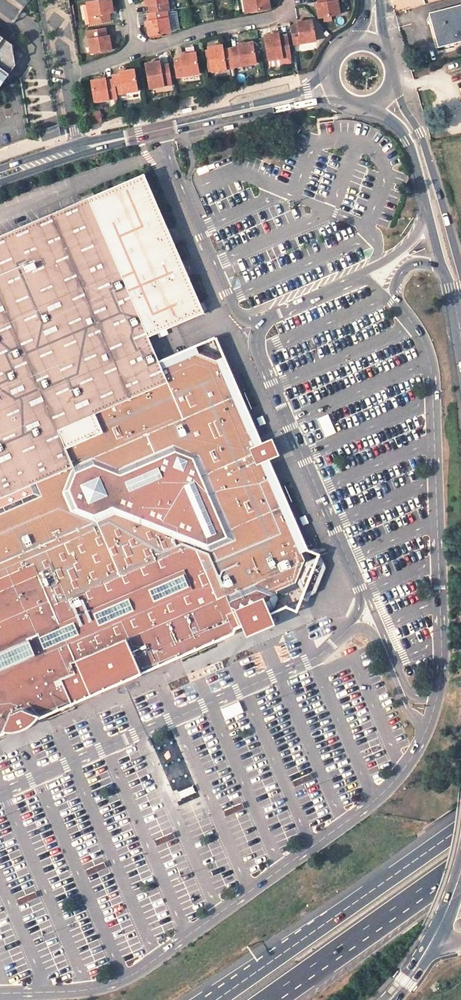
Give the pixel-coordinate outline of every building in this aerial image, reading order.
[(92,24),(112,20),(110,12),(114,11),(112,0),(96,0),(88,1),(92,24)] [(148,5),(151,4),(152,12),(168,9),(171,9),(169,0),(147,0),(148,5)] [(271,8),(270,0),(245,0),(247,11),(271,8)] [(338,0),(319,0),(319,2),(317,3),(319,17),(340,13),(338,0)] [(435,13),(443,43),(460,38),(460,6),(435,13)] [(149,20),(151,35),(172,31),(168,10),(168,9),(152,12),(150,12),(151,20),(149,20)] [(181,28),(178,10),(168,10),(172,31),(181,28)] [(460,42),(460,38),(443,43),(435,13),(431,14),(440,47),(460,42)] [(318,39),(314,18),(301,20),(301,23),(292,24),(295,42),(318,39)] [(92,53),(112,49),(110,35),(108,36),(106,28),(88,31),(92,53)] [(270,58),(292,54),(289,34),(281,35),(280,32),(266,34),(270,58)] [(0,34),(0,89),(18,65),(14,44),(0,34)] [(235,66),(258,62),(254,41),(240,44),(240,46),(232,47),(235,66)] [(235,66),(232,47),(225,48),(224,44),(210,47),(214,70),(216,70),(216,73),(226,72),(226,69),(235,67),(235,66)] [(201,72),(198,52),(183,54),(184,56),(176,58),(179,76),(201,72)] [(148,63),(151,87),(173,84),(171,64),(163,65),(162,60),(148,63)] [(139,90),(136,69),(122,71),(122,74),(115,75),(115,79),(118,93),(139,90)] [(107,78),(93,80),(96,101),(118,98),(118,93),(115,79),(107,80),(107,78)] [(91,123),(103,121),(102,113),(101,109),(88,110),(91,123)] [(149,173),(0,236),(0,735),(5,733),(13,733),(21,731),(27,727),(31,721),(77,701),(201,648),(206,635),(271,608),(276,597),(300,586),(305,596),(316,592),(327,567),(321,554),(311,559),(225,358),(197,347),(162,361),(151,336),(208,312),(149,173)]
